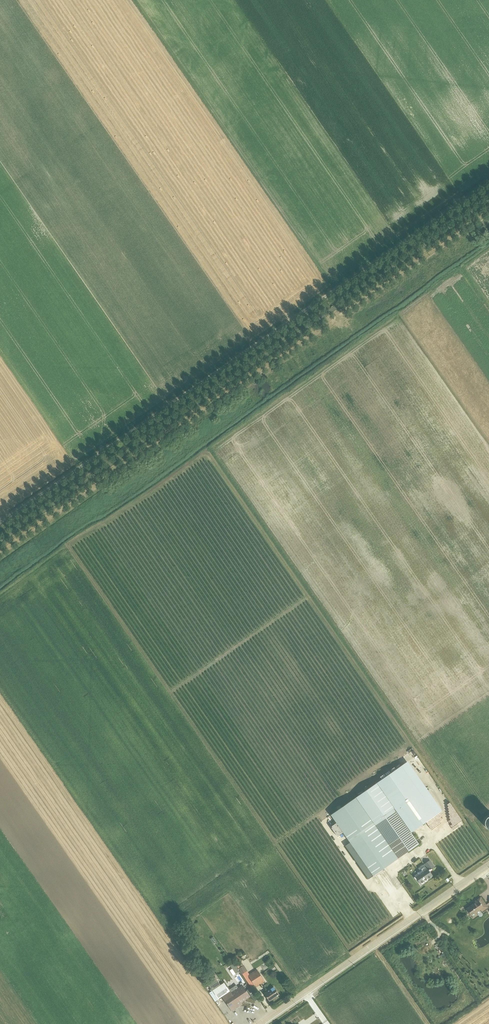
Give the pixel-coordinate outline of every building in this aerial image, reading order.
[(375,826),(398,858),(419,844),(411,833),(442,811),(407,761),(376,783),(396,811),(375,826)] [(376,783),(331,815),(350,843),(346,846),(368,879),(398,858),(375,826),(396,811),(376,783)] [(420,872),(414,876),(420,884),(433,876),(429,870),(435,866),(430,860),(424,864),(418,868),(420,872)] [(468,888),(473,895),(480,891),(482,889),(484,891),(488,888),(488,887),(483,878),(468,888)] [(462,893),(458,896),(462,903),(467,900),(462,893)] [(472,903),(464,908),(470,918),(486,908),(479,896),(471,901),(472,903)] [(477,918),(473,920),(480,929),(483,927),(477,918)] [(241,963),(237,966),(242,974),(243,974),(252,989),(255,986),(256,988),(265,982),(257,969),(249,974),(244,965),(243,966),(241,963)] [(232,969),(230,971),(233,976),(239,972),(233,964),(230,966),(232,969)] [(212,990),(220,985),(215,978),(207,983),(212,990)] [(220,985),(212,990),(209,993),(215,1002),(222,997),(232,1011),(233,1010),(240,1006),(240,1005),(241,1002),(250,997),(243,985),(238,988),(236,985),(229,990),(224,982),(220,985)] [(274,986),(264,993),(270,1002),(280,995),(274,986)] [(250,988),(247,990),(255,1001),(257,999),(250,988)]
